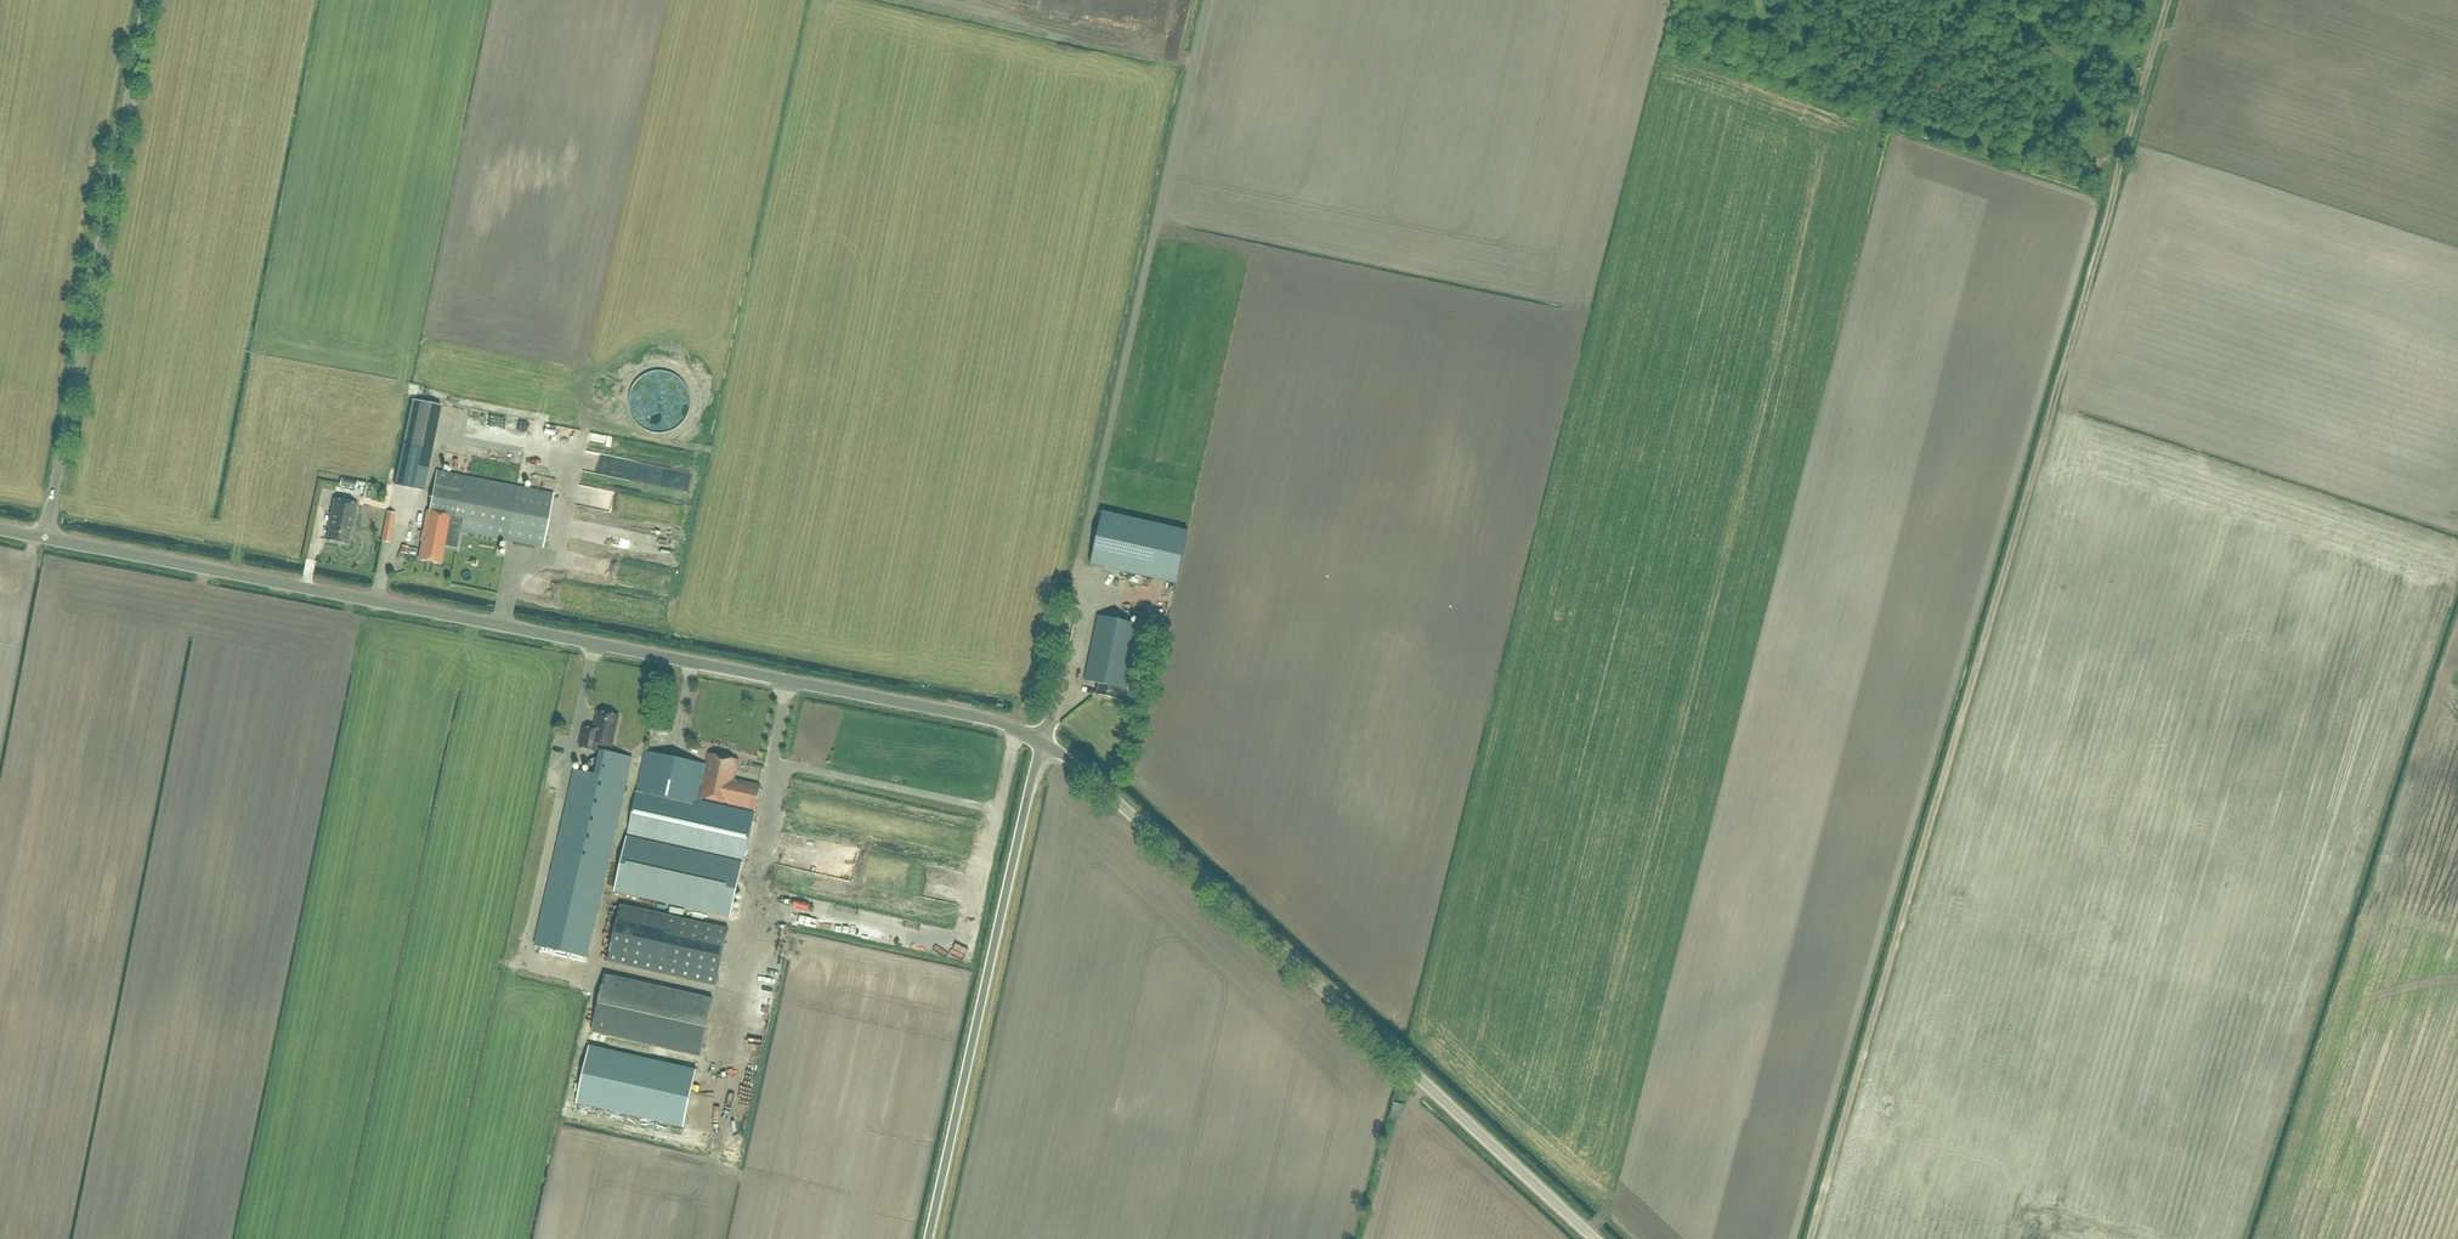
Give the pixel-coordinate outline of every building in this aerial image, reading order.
[(423,492),(439,405),(411,400),(394,486),(423,492)] [(420,542),(421,542),(418,559),(440,563),(443,546),(456,548),(459,531),(542,547),(553,494),(436,471),(429,511),(426,510),(420,542)] [(352,527),(356,504),(333,500),(329,522),(330,522),(326,540),(347,544),(351,527),(352,527)] [(390,539),(395,513),(387,512),(382,537),(390,539)] [(1102,512),(1090,565),(1176,584),(1188,532),(1102,512)] [(573,600),(574,588),(565,587),(563,599),(573,600)] [(1138,624),(1118,620),(1097,616),(1084,681),(1098,684),(1095,695),(1123,700),(1138,624)] [(611,747),(618,716),(598,712),(594,730),(583,728),(579,747),(595,750),(597,744),(611,747)] [(569,750),(571,743),(560,740),(558,747),(569,750)] [(587,957),(632,757),(600,750),(595,774),(574,769),(534,945),(587,957)] [(645,752),(626,838),(743,863),(754,813),(701,801),(702,798),(755,810),(760,785),(734,779),(738,760),(708,754),(705,765),(704,764),(645,752)] [(865,823),(868,815),(854,811),(851,819),(865,823)] [(614,892),(731,918),(743,863),(626,838),(614,892)] [(843,846),(841,856),(867,862),(869,853),(843,846)] [(824,905),(824,899),(815,900),(815,897),(801,898),(802,906),(824,905)] [(715,985),(728,929),(620,905),(607,961),(715,985)] [(604,974),(592,1031),(700,1055),(712,998),(604,974)] [(576,1103),(684,1127),(697,1070),(589,1046),(576,1103)] [(739,1079),(752,1083),(756,1070),(743,1066),(739,1079)] [(732,1096),(729,1106),(736,1108),(739,1098),(732,1096)] [(700,1117),(703,1101),(693,1099),(691,1116),(700,1117)]
